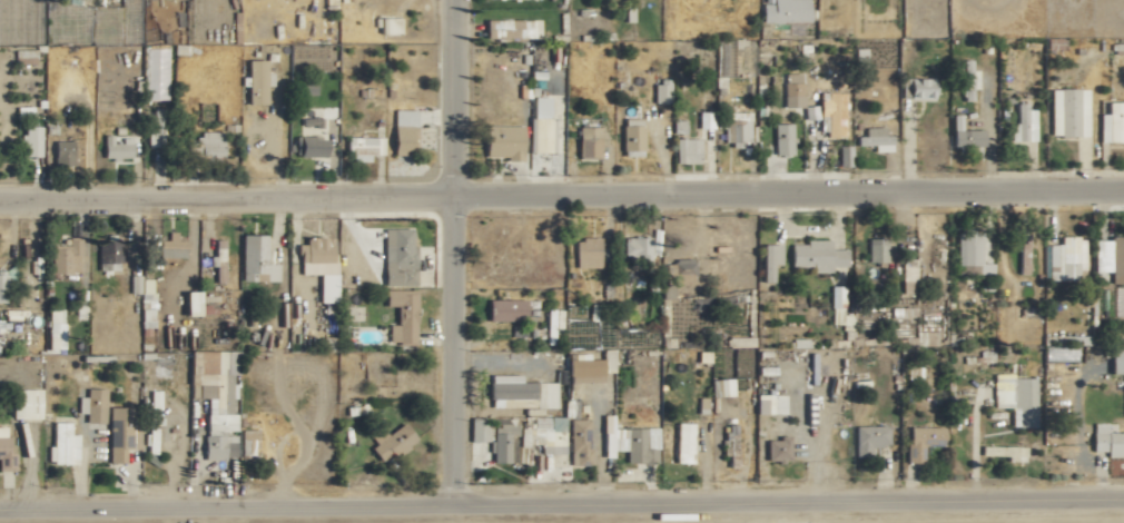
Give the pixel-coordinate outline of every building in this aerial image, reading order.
[(774,4),(762,4),(763,22),(810,21),(810,0),(774,0),(774,4)] [(141,8),(122,7),(120,43),(139,44),(141,8)] [(401,17),(376,17),(377,34),(401,34),(401,17)] [(540,38),(540,19),(486,19),(486,39),(540,38)] [(38,63),(37,49),(14,50),(15,64),(38,63)] [(249,104),(267,104),(267,85),(273,85),(273,72),(267,72),(266,59),(247,60),(249,104)] [(979,89),(978,69),(972,69),(972,59),(962,60),(964,101),(973,100),(973,89),(979,89)] [(935,78),(910,78),(910,99),(935,99),(935,78)] [(654,103),(670,103),(671,81),(655,80),(654,103)] [(803,80),(787,81),(787,107),(801,107),(801,95),(804,95),(803,80)] [(317,94),(316,84),(297,84),(298,95),(317,94)] [(1051,136),(1088,136),(1087,88),(1050,89),(1051,136)] [(819,135),(844,135),(845,92),(820,91),(819,135)] [(551,96),(533,97),(533,117),(551,116),(551,96)] [(1036,109),(1027,109),(1027,102),(1016,102),(1016,122),(1011,122),(1011,140),(1036,140),(1036,109)] [(1100,143),(1123,142),(1123,102),(1108,102),(1108,114),(1100,114),(1100,143)] [(163,146),(163,109),(147,110),(148,146),(163,146)] [(418,109),(395,109),(394,153),(413,153),(413,135),(417,135),(418,109)] [(714,111),(698,111),(698,128),(714,128),(714,111)] [(725,112),(725,145),(744,145),(744,141),(756,141),(756,126),(751,126),(751,112),(725,112)] [(985,129),(962,130),(962,114),(953,114),(954,146),(985,146),(985,129)] [(302,127),(323,127),(322,117),(302,118),(302,127)] [(643,117),(623,118),(624,156),(644,156),(643,117)] [(555,118),(531,118),(530,152),(554,153),(555,118)] [(686,120),(673,119),(673,133),(686,134),(686,120)] [(793,123),(775,124),(775,155),(794,154),(793,123)] [(524,159),(524,125),(487,125),(486,158),(524,159)] [(41,126),(22,126),(21,155),(40,156),(41,126)] [(602,127),(580,127),(580,158),(601,158),(602,127)] [(885,127),(865,127),(865,136),(857,136),(857,146),(874,145),(874,152),(892,152),(892,135),(886,135),(885,127)] [(224,131),(196,131),(196,155),(224,155),(224,131)] [(104,158),(132,158),(133,140),(113,140),(113,135),(104,135),(104,158)] [(293,156),(325,157),(326,137),(296,137),(296,144),(293,144),(293,156)] [(385,137),(347,137),(347,161),(370,161),(370,154),(385,154),(385,137)] [(675,163),(700,163),(700,138),(676,138),(675,163)] [(74,141),(54,141),(55,166),(74,166),(74,141)] [(416,285),(414,228),(384,229),(385,286),(416,285)] [(186,258),(186,241),(177,240),(177,231),(168,231),(168,240),(160,240),(159,257),(186,258)] [(981,232),(957,232),(958,265),(982,265),(981,232)] [(1028,233),(1020,233),(1020,273),(1029,273),(1028,233)] [(266,235),(241,235),(242,281),(278,281),(278,264),(266,264),(266,235)] [(80,236),(68,236),(68,245),(51,245),(51,273),(80,273),(80,236)] [(299,263),(334,262),(333,236),(306,237),(306,244),(298,244),(299,263)] [(650,236),(623,237),(623,257),(640,257),(640,259),(651,259),(650,236)] [(1078,279),(1078,269),(1085,269),(1084,237),(1060,237),(1060,244),(1048,244),(1048,268),(1050,268),(1050,280),(1078,279)] [(1094,238),(1094,272),(1111,271),(1111,283),(1123,282),(1123,237),(1094,238)] [(601,238),(576,238),(575,267),(600,268),(601,238)] [(887,262),(888,238),(869,238),(868,261),(887,262)] [(224,282),(224,239),(215,239),(215,256),(210,256),(210,266),(215,266),(215,282),(224,282)] [(831,272),(831,266),(847,266),(847,248),(831,249),(831,239),(806,240),(806,243),(791,244),(792,267),(813,266),(813,272),(831,272)] [(98,270),(121,271),(121,240),(98,240),(98,270)] [(782,264),(781,244),(763,244),(763,283),(774,283),(773,264),(782,264)] [(695,259),(674,259),(674,285),(695,285),(695,259)] [(916,259),(902,259),(902,292),(916,292),(916,259)] [(844,285),(831,285),(831,323),(844,322),(844,285)] [(416,290),(384,290),(385,306),(396,306),(397,324),(389,324),(389,343),(417,343),(416,290)] [(200,291),(185,291),(186,316),(201,315),(200,291)] [(526,300),(489,299),(489,321),(526,321),(526,300)] [(64,351),(63,308),(47,308),(48,352),(64,351)] [(562,309),(546,309),(545,344),(561,345),(562,309)] [(614,372),(614,349),(602,349),(602,358),(570,358),(570,382),(603,382),(603,372),(614,372)] [(1112,349),(1111,374),(1123,374),(1123,349),(1112,349)] [(238,350),(191,351),(191,398),(206,398),(207,458),(236,458),(236,433),(234,433),(234,398),(236,398),(236,378),(239,378),(238,350)] [(1035,378),(1014,378),(1014,373),(994,374),(995,408),(1011,407),(1011,428),(1037,427),(1035,378)] [(713,379),(714,397),(734,395),(733,378),(713,379)] [(105,423),(106,389),(86,388),(85,422),(105,423)] [(40,419),(41,389),(12,389),(11,419),(40,419)] [(757,414),(773,413),(772,394),(756,394),(757,414)] [(138,449),(139,407),(110,407),(108,462),(124,463),(125,449),(138,449)] [(570,465),(592,465),(591,448),(589,448),(589,419),(570,419),(570,465)] [(78,434),(70,434),(70,422),(53,422),(53,447),(48,447),(48,463),(77,463),(78,434)] [(386,434),(382,426),(369,434),(375,444),(371,447),(380,462),(416,440),(406,422),(386,434)] [(695,423),(676,422),(675,463),(694,463),(695,423)] [(510,463),(511,436),(518,436),(518,423),(503,423),(503,432),(493,432),(492,463),(510,463)] [(1108,432),(1108,423),(1093,423),(1093,451),(1105,452),(1105,456),(1123,456),(1123,432),(1108,432)] [(855,426),(856,457),(871,457),(871,446),(889,446),(888,425),(855,426)] [(15,470),(15,453),(8,453),(8,426),(0,426),(0,470),(15,470)] [(945,426),(908,427),(909,462),(924,462),(923,447),(945,446),(945,426)] [(658,428),(604,429),(605,451),(627,451),(627,463),(658,462),(658,428)] [(242,455),(258,454),(257,429),(241,430),(242,455)] [(156,432),(144,432),(144,451),(156,451),(156,432)] [(790,435),(780,436),(780,439),(767,440),(768,462),(791,461),(790,435)] [(738,467),(737,438),(729,438),(729,467),(738,467)] [(1008,456),(1008,461),(1025,461),(1026,447),(981,446),(981,456),(1008,456)]
